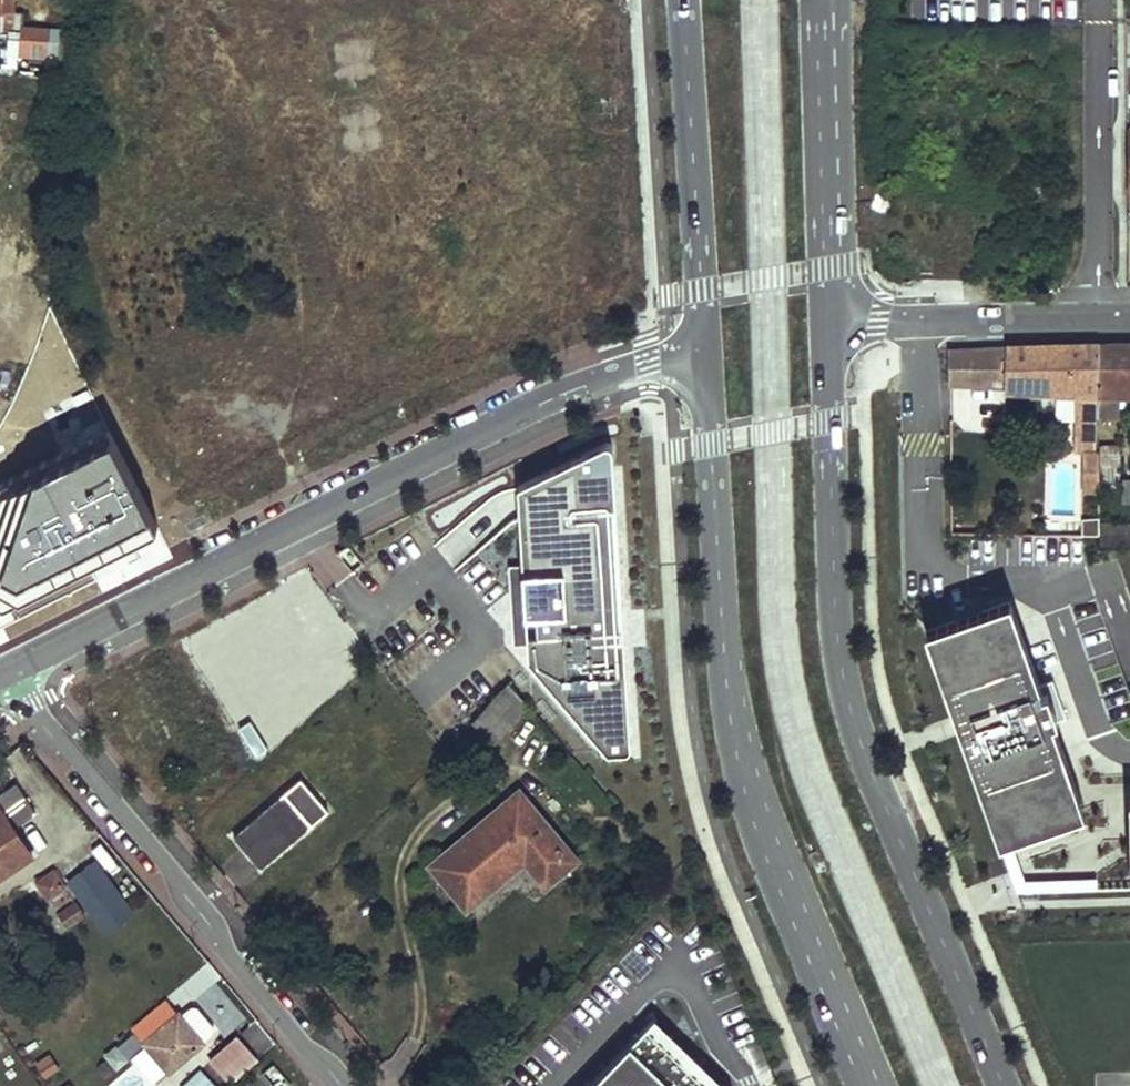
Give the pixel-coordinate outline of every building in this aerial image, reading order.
[(13,31),(15,5),(0,4),(0,30),(13,31)] [(20,46),(54,48),(55,31),(21,29),(20,46)] [(1028,347),(1009,347),(1008,389),(1076,394),(1079,452),(1096,452),(1097,414),(1100,344),(1028,347)] [(1110,415),(1112,396),(1129,396),(1129,344),(1100,344),(1097,414),(1110,415)] [(956,349),(957,372),(980,372),(979,348),(956,349)] [(55,460),(97,441),(91,428),(103,422),(84,379),(29,405),(55,460)] [(1118,446),(1117,434),(1102,433),(1102,446),(1118,446)] [(606,443),(518,485),(523,564),(508,565),(513,645),(528,644),(529,658),(608,751),(626,750),(631,745),(623,626),(606,628),(605,607),(622,605),(612,447),(606,443)] [(1118,446),(1102,446),(1103,476),(1119,477),(1118,446)] [(0,522),(0,577),(9,597),(74,567),(31,475),(1,489),(14,516),(0,522)] [(1097,522),(1097,495),(1082,495),(1082,538),(1129,538),(1129,522),(1097,522)] [(623,626),(622,605),(605,607),(606,628),(623,626)] [(1007,623),(925,652),(999,859),(1079,832),(1007,623)] [(473,722),(493,740),(526,703),(509,682),(473,722)] [(300,779),(238,833),(264,865),(311,825),(328,810),(300,779)] [(33,854),(14,826),(35,812),(17,783),(0,793),(0,876),(33,854)] [(518,798),(436,866),(468,903),(525,856),(547,881),(570,861),(518,798)] [(238,833),(233,837),(261,868),(264,865),(238,833)] [(97,935),(131,919),(100,856),(67,873),(97,935)] [(53,870),(39,879),(57,907),(72,897),(53,870)] [(77,904),(61,914),(70,927),(86,917),(77,904)] [(134,1031),(168,1070),(203,1042),(180,1015),(179,1014),(175,1016),(166,1005),(134,1031)] [(191,1006),(180,1015),(203,1042),(214,1033),(214,1028),(197,1008),(191,1006)] [(720,1085),(728,1085),(651,1013),(647,1017),(720,1085)] [(647,1017),(581,1085),(720,1085),(647,1017)] [(229,1085),(257,1059),(234,1033),(205,1059),(229,1085)] [(182,1085),(216,1085),(200,1069),(182,1085)]
